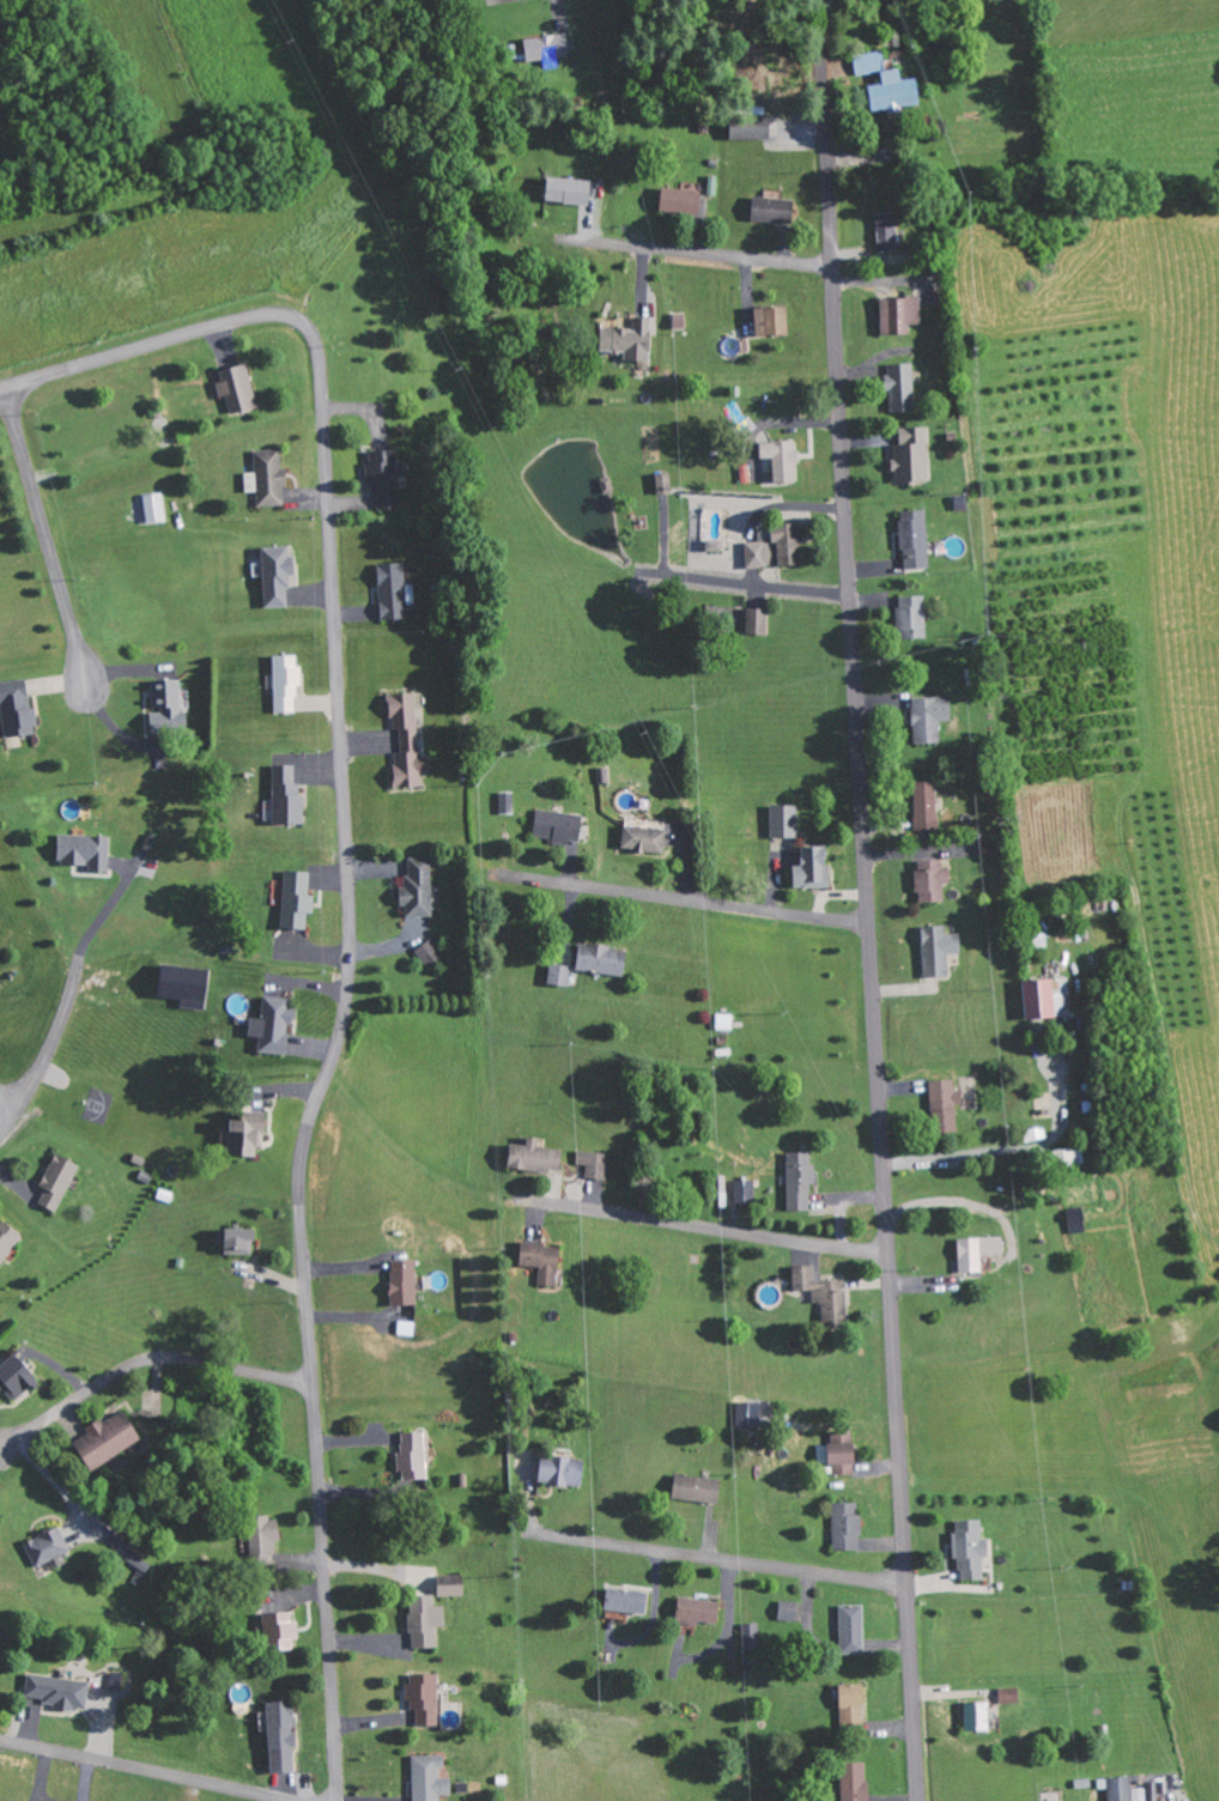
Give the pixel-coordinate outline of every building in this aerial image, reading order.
[(570,57),(568,35),(525,40),(528,62),(570,57)] [(771,139),(771,114),(732,113),(731,138),(771,139)] [(591,204),(592,179),(548,177),(547,203),(591,204)] [(662,210),(701,211),(702,189),(663,188),(662,210)] [(754,195),(752,219),(793,222),(796,199),(782,198),(783,192),(766,190),(765,196),(754,195)] [(897,212),(878,212),(879,251),(898,250),(897,212)] [(881,297),(882,334),(911,333),(911,324),(922,324),(921,296),(881,297)] [(789,334),(788,305),(756,306),(758,335),(789,334)] [(652,318),(635,317),(634,328),(602,327),(601,351),(626,351),(625,360),(650,361),(652,318)] [(258,407),(248,363),(219,370),(222,381),(217,382),(220,396),(226,395),(231,414),(258,407)] [(915,363),(890,363),(891,411),(916,410),(915,363)] [(929,482),(927,426),(900,427),(900,443),(894,443),(895,483),(929,482)] [(774,481),(798,480),(796,440),(761,441),(761,458),(774,457),(774,481)] [(286,505),(284,449),(254,450),(255,472),(245,472),(246,492),(257,492),(257,506),(286,505)] [(400,508),(398,449),(371,450),(373,509),(400,508)] [(672,472),(656,473),(657,493),(672,492),(672,472)] [(147,522),(166,520),(163,492),(144,494),(147,522)] [(901,511),(904,569),(930,568),(927,509),(901,511)] [(803,565),(802,524),(773,524),(773,542),(747,542),(747,567),(803,565)] [(725,540),(709,539),(709,550),(724,551),(725,540)] [(263,547),(265,607),(288,606),(288,587),(294,587),(292,546),(263,547)] [(381,620),(408,619),(406,562),(379,563),(381,620)] [(900,595),(901,639),(927,638),(927,595),(900,595)] [(769,608),(748,607),(747,634),(768,634),(769,608)] [(274,655),(275,713),(299,713),(299,666),(297,666),(297,655),(274,655)] [(151,679),(153,710),(150,711),(150,731),(185,730),(182,678),(151,679)] [(2,707),(5,737),(37,734),(35,708),(30,708),(28,679),(0,682),(0,707),(2,707)] [(417,693),(390,694),(392,730),(396,729),(399,788),(422,787),(422,771),(430,771),(429,756),(420,756),(417,693)] [(915,697),(916,743),(942,743),(941,721),(952,721),(951,696),(915,697)] [(301,764),(273,765),(273,824),(301,823),(301,764)] [(938,781),(915,782),(917,831),(939,830),(938,781)] [(515,813),(515,792),(501,791),(500,812),(515,813)] [(772,838),(800,838),(799,805),(771,806),(772,838)] [(534,835),(580,842),(584,815),(538,808),(534,835)] [(666,852),(667,828),(625,826),(623,850),(666,852)] [(89,872),(110,872),(110,836),(58,834),(58,864),(89,865),(89,872)] [(802,846),(803,866),(794,866),(795,888),(830,887),(829,846),(802,846)] [(432,857),(408,857),(408,887),(400,887),(401,906),(406,906),(407,917),(434,916),(432,857)] [(919,902),(945,902),(944,884),(948,884),(948,859),(917,860),(919,902)] [(315,913),(315,895),(310,894),(311,872),(285,871),(282,928),(307,929),(307,913),(315,913)] [(948,934),(947,925),(923,926),(924,977),(950,976),(949,955),(961,954),(961,933),(948,934)] [(445,958),(435,939),(418,948),(428,967),(445,958)] [(624,976),(628,949),(580,941),(575,968),(624,976)] [(549,984),(570,986),(572,965),(551,963),(549,984)] [(159,998),(181,1000),(180,1007),(206,1010),(210,971),(162,966),(159,998)] [(1071,1017),(1070,979),(1024,980),(1025,1018),(1071,1017)] [(289,1054),(292,997),(263,996),(262,1018),(253,1018),(251,1053),(289,1054)] [(717,1030),(734,1030),(734,1014),(718,1014),(717,1030)] [(956,1105),(964,1104),(963,1089),(956,1090),(955,1079),(931,1081),(933,1110),(936,1109),(937,1134),(958,1133),(956,1105)] [(256,1158),(256,1149),(264,1149),(265,1122),(230,1121),(229,1157),(256,1158)] [(512,1144),(509,1167),(560,1174),(563,1150),(540,1147),(541,1139),(528,1137),(527,1146),(512,1144)] [(1084,1148),(1054,1149),(1055,1167),(1084,1166),(1084,1148)] [(577,1164),(588,1166),(586,1178),(607,1181),(611,1155),(579,1150),(577,1164)] [(814,1152),(787,1153),(788,1211),(811,1211),(811,1185),(815,1185),(814,1152)] [(79,1164),(55,1154),(41,1187),(46,1188),(39,1204),(59,1213),(79,1164)] [(756,1179),(736,1179),(736,1203),(756,1203),(756,1179)] [(22,1234),(0,1219),(0,1267),(22,1234)] [(255,1255),(255,1229),(218,1229),(218,1243),(225,1244),(224,1255),(255,1255)] [(1004,1254),(1004,1237),(959,1239),(959,1273),(983,1272),(982,1255),(1004,1254)] [(557,1286),(559,1245),(521,1243),(520,1267),(540,1268),(539,1286),(557,1286)] [(392,1305),(418,1305),(417,1260),(391,1261),(392,1305)] [(416,1322),(400,1321),(400,1335),(415,1336),(416,1322)] [(3,1389),(15,1403),(39,1382),(16,1354),(0,1368),(0,1392),(3,1389)] [(761,1403),(739,1402),(738,1427),(761,1427),(761,1403)] [(141,1441),(123,1409),(86,1431),(89,1434),(75,1443),(92,1470),(141,1441)] [(427,1480),(426,1432),(400,1432),(401,1480),(427,1480)] [(820,1443),(819,1463),(835,1464),(835,1475),(855,1476),(855,1444),(820,1443)] [(582,1488),(585,1460),(542,1455),(539,1483),(582,1488)] [(722,1481),(677,1474),(673,1498),(718,1505),(722,1481)] [(834,1503),(835,1551),(862,1550),(861,1503),(834,1503)] [(280,1518),(253,1517),(252,1558),(279,1559),(280,1518)] [(957,1582),(984,1581),(984,1558),(989,1558),(988,1539),(982,1539),(982,1520),(956,1521),(957,1582)] [(24,1542),(35,1567),(71,1553),(60,1527),(24,1542)] [(647,1615),(649,1593),(609,1588),(606,1611),(647,1615)] [(445,1607),(435,1607),(435,1596),(410,1596),(411,1650),(438,1649),(437,1627),(445,1627),(445,1607)] [(678,1623),(719,1625),(720,1601),(679,1599),(678,1623)] [(799,1603),(781,1601),(779,1619),(797,1621),(799,1603)] [(865,1605),(841,1605),(842,1654),(865,1654),(865,1605)] [(743,1624),(744,1651),(761,1650),(759,1624),(743,1624)] [(90,1683),(30,1674),(26,1702),(86,1710),(90,1683)] [(439,1675),(410,1675),(410,1710),(418,1710),(418,1727),(439,1727),(439,1675)] [(841,1685),(842,1728),(865,1727),(864,1684),(841,1685)] [(1019,1689),(1000,1689),(1000,1704),(1020,1704),(1019,1689)] [(268,1703),(271,1774),(297,1772),(294,1702),(268,1703)] [(991,1731),(990,1703),(966,1704),(966,1732),(991,1731)] [(414,1800),(441,1800),(441,1796),(452,1796),(452,1778),(441,1778),(441,1769),(446,1769),(445,1755),(413,1756),(414,1800)] [(869,1763),(843,1764),(845,1800),(870,1800),(869,1763)]
